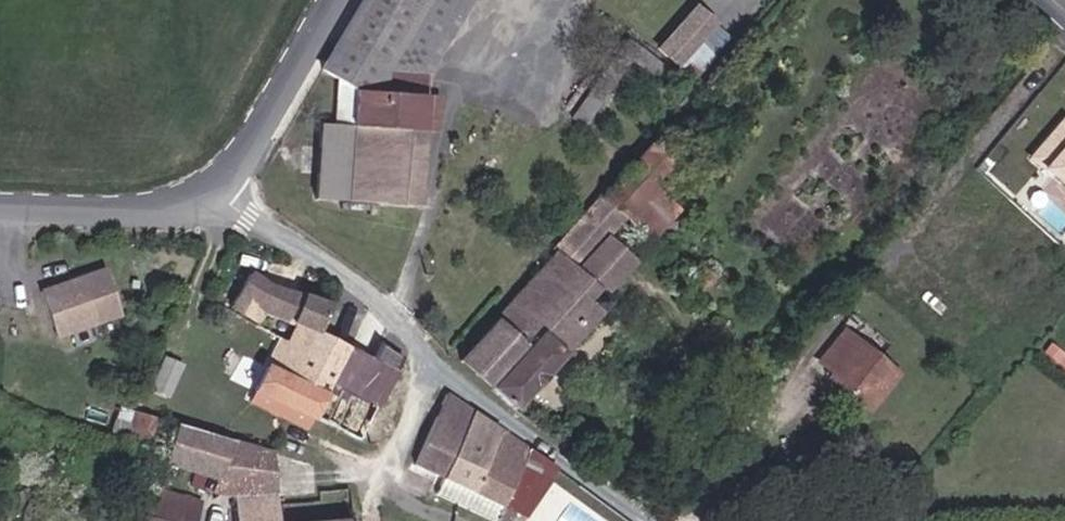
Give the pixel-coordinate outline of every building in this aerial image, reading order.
[(333,59),(323,194),(334,195),(339,126),(353,127),(355,74),(374,83),(445,65),(481,0),(368,0),(333,59)] [(617,141),(659,76),(671,56),(655,45),(599,129),(617,141)] [(659,76),(676,87),(689,68),(671,56),(659,76)] [(977,171),(1064,249),(1064,62),(977,171)] [(439,203),(444,132),(446,96),(445,65),(374,83),(355,74),(353,127),(339,126),(334,195),(439,203)] [(444,132),(459,133),(461,97),(446,96),(444,132)] [(651,222),(676,241),(726,185),(671,134),(623,185),(616,178),(571,225),(580,233),(465,358),(531,405),(637,295),(629,287),(652,259),(634,243),(651,222)] [(109,269),(39,293),(58,342),(129,318),(109,269)] [(303,351),(309,334),(320,304),(245,274),(228,323),(303,351)] [(871,407),(907,366),(855,323),(823,360),(847,380),(843,385),(871,407)] [(348,431),(362,437),(396,348),(376,326),(365,355),(347,403),(322,394),(313,419),(348,431)] [(322,394),(347,403),(365,355),(309,334),(303,351),(310,353),(307,361),(331,370),(322,394)] [(313,419),(322,394),(331,370),(307,361),(298,385),(288,410),(302,415),(313,419)] [(871,407),(880,415),(916,373),(907,366),(871,407)] [(288,410),(298,385),(263,372),(254,396),(288,410)] [(443,463),(450,467),(479,404),(447,383),(427,433),(450,444),(443,463)] [(162,427),(188,434),(202,394),(170,384),(158,426),(162,427)] [(450,467),(481,483),(506,420),(479,404),(450,467)] [(342,447),(348,431),(313,419),(302,415),(297,431),(342,447)] [(481,483),(508,495),(530,448),(534,438),(506,420),(481,483)] [(129,444),(156,452),(162,427),(158,426),(158,428),(135,425),(129,444)] [(182,459),(239,472),(248,448),(188,434),(182,459)] [(299,519),(287,520),(285,491),(275,490),(272,454),(248,448),(239,472),(232,488),(254,500),(255,520),(299,520),(299,519)] [(524,492),(537,499),(556,458),(530,448),(508,495),(520,501),(524,492)] [(285,491),(311,488),(309,460),(272,454),(275,490),(285,491)] [(220,507),(176,489),(165,520),(215,520),(220,507)] [(511,509),(507,520),(538,520),(511,509)]
